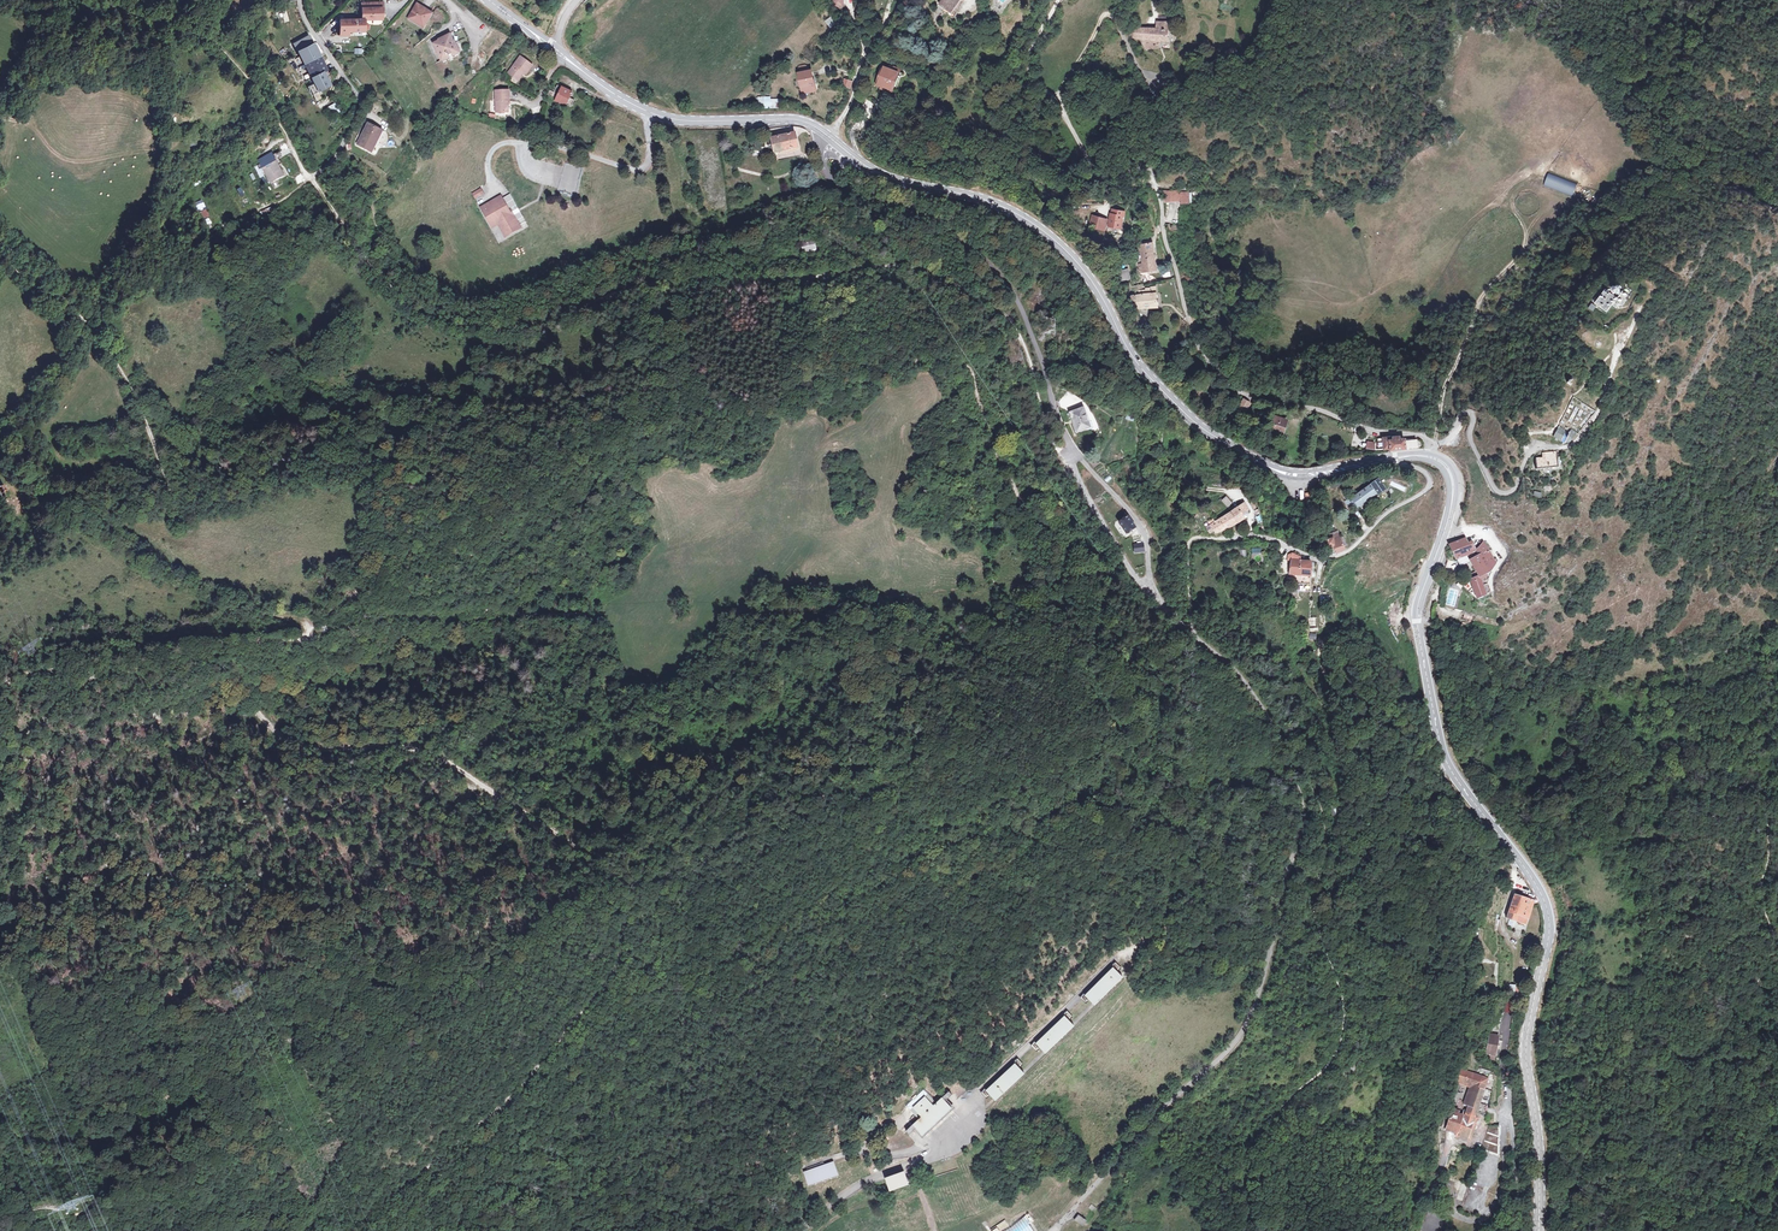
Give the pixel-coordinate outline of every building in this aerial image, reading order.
[(844,0),(835,0),(836,9),(845,9),(844,0)] [(959,3),(957,1),(958,0),(943,0),(940,4),(953,14),(959,3)] [(361,4),(361,20),(363,20),(378,20),(378,17),(382,17),(381,8),(379,8),(379,3),(361,4)] [(416,4),(406,18),(416,25),(419,22),(424,25),(431,14),(416,4)] [(1154,26),(1143,25),(1133,25),(1132,36),(1143,38),(1159,39),(1167,40),(1168,20),(1155,19),(1154,26)] [(339,21),(340,33),(349,32),(364,32),(363,20),(361,20),(339,21)] [(451,54),(458,51),(454,43),(451,45),(450,42),(452,41),(450,36),(448,33),(441,36),(441,38),(434,41),(437,48),(439,47),(440,49),(437,51),(441,58),(448,54),(447,52),(450,51),(451,54)] [(309,86),(314,95),(330,86),(323,72),(326,69),(309,38),(294,47),(315,83),(309,86)] [(1159,39),(1143,38),(1147,50),(1160,48),(1159,39)] [(517,81),(523,74),(525,75),(532,66),(521,57),(507,74),(517,81)] [(300,78),(307,75),(303,65),(296,69),(300,78)] [(881,87),(881,89),(884,90),(885,88),(892,91),(900,72),(884,66),(877,85),(881,87)] [(797,72),(802,95),(817,91),(813,69),(797,72)] [(853,81),(844,78),(842,86),(851,89),(853,81)] [(558,85),(554,91),(551,89),(548,94),(556,99),(555,100),(565,107),(566,105),(570,107),(573,103),(569,100),(572,94),(558,85)] [(499,114),(500,114),(500,115),(503,115),(505,114),(506,112),(508,112),(507,102),(509,101),(509,90),(495,91),(496,114),(499,114)] [(757,98),(758,109),(780,108),(780,97),(757,98)] [(335,103),(324,109),(329,118),(340,111),(335,103)] [(358,142),(368,147),(370,142),(374,144),(378,138),(377,137),(381,127),(369,121),(358,142)] [(385,129),(381,127),(377,137),(378,138),(374,144),(370,142),(368,147),(374,151),(385,129)] [(797,148),(794,133),(771,138),(773,153),(797,148)] [(261,161),(262,163),(273,156),(272,154),(261,161)] [(262,163),(261,163),(264,168),(276,161),(273,156),(262,163)] [(285,176),(276,161),(264,168),(273,183),(285,176)] [(564,163),(558,190),(575,193),(581,167),(564,163)] [(297,184),(304,182),(301,175),(295,178),(297,184)] [(475,199),(485,194),(481,187),(471,193),(475,199)] [(1193,191),(1190,191),(1183,192),(1183,190),(1164,193),(1165,203),(1183,201),(1184,203),(1193,202),(1193,193),(1193,191)] [(499,198),(488,203),(490,207),(486,209),(484,205),(477,208),(488,228),(495,225),(502,237),(518,230),(512,217),(510,218),(506,220),(504,216),(508,214),(499,198)] [(204,219),(209,215),(205,209),(199,212),(204,219)] [(1124,212),(1113,211),(1112,210),(1111,215),(1110,214),(1107,228),(1118,229),(1119,229),(1122,217),(1123,217),(1124,212)] [(1105,231),(1108,218),(1092,214),(1088,226),(1105,231)] [(817,244),(815,236),(803,239),(805,247),(817,244)] [(1152,243),(1139,245),(1142,265),(1137,266),(1138,273),(1156,270),(1152,243)] [(745,262),(743,256),(734,259),(737,265),(745,262)] [(1116,271),(1117,280),(1126,279),(1125,271),(1116,271)] [(1150,295),(1138,296),(1129,297),(1130,301),(1135,300),(1136,308),(1157,308),(1155,286),(1150,287),(1150,290),(1150,295)] [(1627,300),(1625,299),(1628,294),(1623,291),(1618,297),(1606,289),(1596,303),(1607,311),(1613,304),(1617,307),(1620,304),(1622,307),(1627,300)] [(1609,324),(1617,319),(1615,316),(1607,320),(1609,324)] [(1612,337),(1618,332),(1616,329),(1610,334),(1612,337)] [(1250,404),(1244,399),(1239,406),(1246,410),(1250,404)] [(1095,428),(1086,406),(1070,410),(1078,434),(1095,428)] [(1272,417),(1267,432),(1283,437),(1285,430),(1283,430),(1286,421),(1272,417)] [(1569,433),(1558,428),(1553,437),(1566,443),(1567,442),(1571,441),(1573,437),(1576,438),(1578,435),(1571,430),(1569,433)] [(1383,438),(1384,449),(1390,449),(1390,452),(1395,451),(1417,448),(1417,439),(1416,439),(1413,438),(1399,440),(1399,437),(1383,438)] [(1366,449),(1373,450),(1374,442),(1367,441),(1366,449)] [(1537,457),(1537,468),(1557,467),(1556,451),(1543,452),(1543,457),(1537,457)] [(1358,493),(1365,502),(1365,501),(1377,493),(1378,494),(1385,489),(1377,479),(1358,493)] [(1358,493),(1351,499),(1357,507),(1358,509),(1366,503),(1365,501),(1365,502),(1358,493)] [(1312,502),(1312,494),(1304,495),(1305,503),(1312,502)] [(1226,496),(1221,501),(1228,508),(1233,503),(1226,496)] [(1231,512),(1224,516),(1231,527),(1244,519),(1244,518),(1242,514),(1248,511),(1243,503),(1235,508),(1233,506),(1229,509),(1231,512)] [(1213,519),(1208,522),(1210,525),(1213,530),(1216,536),(1231,527),(1224,516),(1214,522),(1213,519)] [(1126,534),(1135,528),(1127,517),(1119,523),(1126,534)] [(1328,546),(1325,547),(1326,556),(1346,549),(1345,546),(1341,537),(1341,536),(1335,537),(1334,538),(1334,537),(1326,539),(1328,546)] [(1467,554),(1476,549),(1472,541),(1470,542),(1468,539),(1466,540),(1466,537),(1465,536),(1449,544),(1456,559),(1467,554)] [(1474,569),(1493,560),(1484,542),(1482,543),(1478,547),(1476,549),(1467,554),(1474,569)] [(1143,543),(1134,545),(1135,552),(1144,551),(1143,543)] [(1309,600),(1311,562),(1311,561),(1291,560),(1290,583),(1293,583),(1292,599),(1309,600)] [(1493,560),(1474,569),(1478,576),(1470,580),(1477,598),(1486,593),(1481,580),(1488,576),(1487,573),(1489,572),(1494,566),(1498,563),(1498,561),(1495,562),(1493,560)] [(1335,807),(1329,810),(1332,816),(1338,813),(1335,807)] [(1525,924),(1532,900),(1530,900),(1531,896),(1522,894),(1521,897),(1512,895),(1506,919),(1525,924)] [(1121,977),(1112,967),(1085,994),(1095,1004),(1121,977)] [(1509,985),(1509,992),(1519,992),(1518,984),(1509,985)] [(1069,1027),(1060,1018),(1032,1044),(1041,1054),(1069,1027)] [(1490,1034),(1487,1056),(1496,1057),(1499,1036),(1490,1034)] [(1022,1074),(1013,1064),(983,1092),(993,1102),(1022,1074)] [(1438,1132),(1443,1133),(1444,1130),(1457,1133),(1456,1137),(1470,1141),(1478,1112),(1477,1112),(1488,1074),(1482,1072),(1481,1077),(1460,1071),(1457,1082),(1469,1085),(1464,1104),(1467,1105),(1464,1114),(1446,1108),(1443,1116),(1443,1117),(1438,1132)] [(1482,1098),(1488,1100),(1491,1091),(1485,1089),(1482,1098)] [(916,1102),(910,1108),(921,1120),(915,1126),(925,1137),(955,1109),(945,1099),(938,1105),(925,1092),(919,1098),(917,1097),(914,1099),(916,1102)] [(1488,1125),(1481,1148),(1497,1154),(1498,1154),(1498,1127),(1488,1125)] [(836,1177),(832,1164),(801,1173),(805,1188),(836,1177)] [(882,1179),(886,1190),(887,1192),(906,1185),(903,1173),(902,1172),(882,1179)] [(1106,1198),(1101,1194),(1096,1201),(1100,1205),(1106,1198)] [(1027,1213),(1024,1215),(1029,1223),(1031,1222),(1033,1221),(1027,1213)] [(1075,1215),(1073,1220),(1081,1225),(1084,1220),(1075,1215)]
